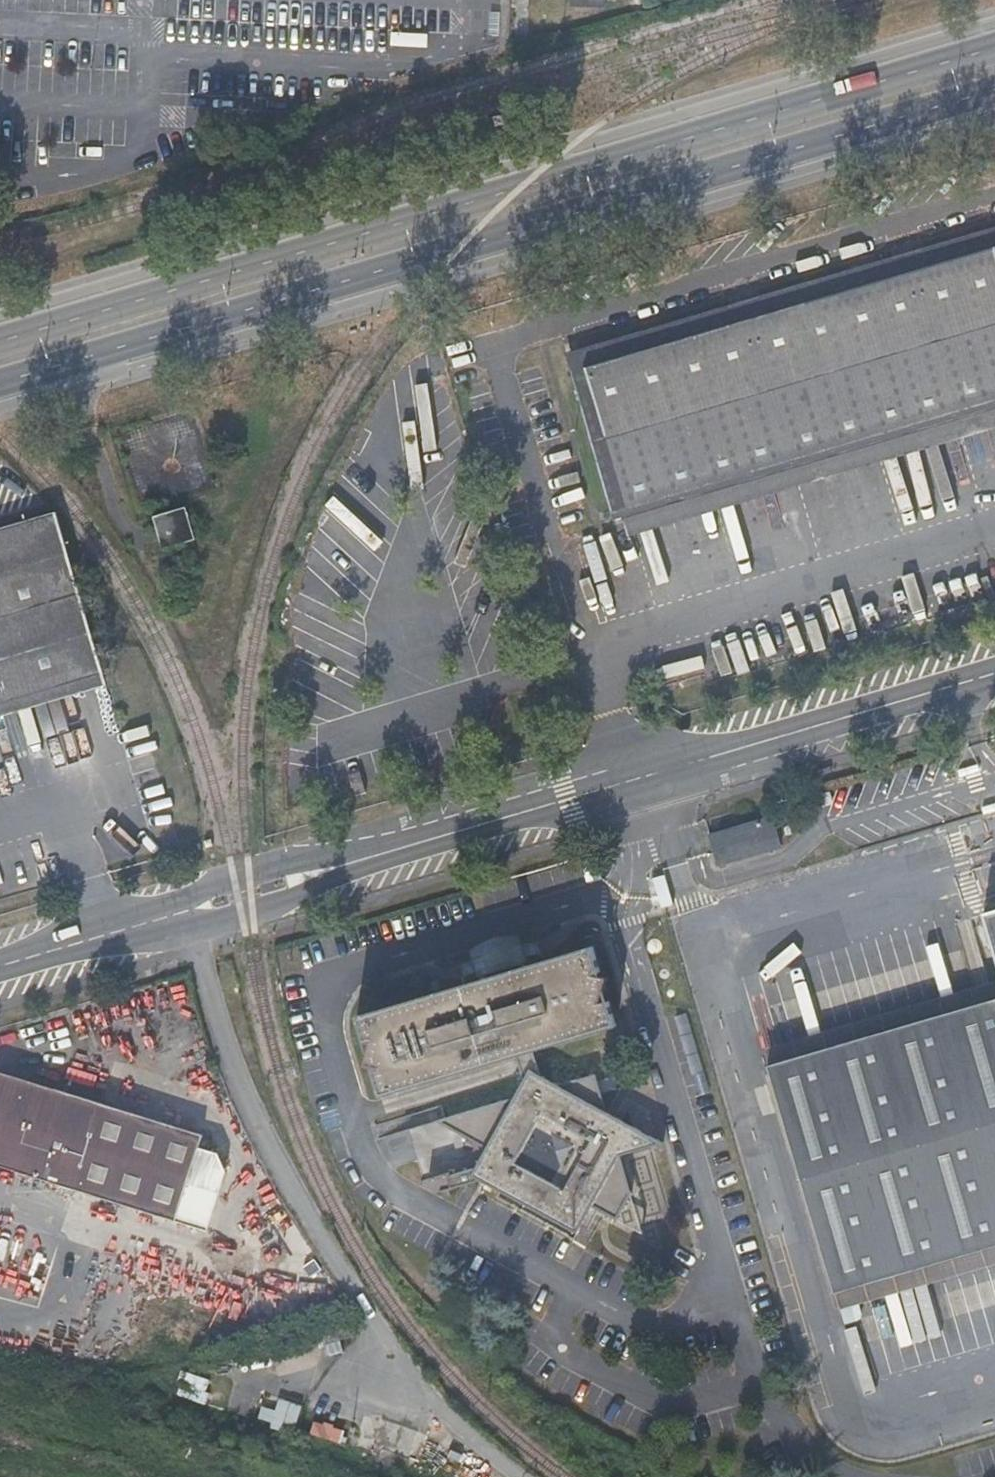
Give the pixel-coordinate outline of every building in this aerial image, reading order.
[(569,353),(571,361),(584,357),(583,354),(732,310),(732,308),(762,299),(763,301),(896,262),(895,259),(925,250),(926,253),(994,233),(994,228),(569,353)] [(926,253),(925,250),(895,259),(896,262),(763,301),(762,299),(732,308),(732,310),(583,354),(584,357),(571,361),(618,521),(994,410),(994,233),(926,253)] [(117,427),(140,508),(220,483),(196,403),(117,427)] [(618,521),(622,535),(994,425),(994,410),(618,521)] [(154,513),(164,545),(196,535),(186,504),(154,513)] [(0,525),(0,701),(104,670),(56,509),(0,525)] [(0,701),(0,714),(107,682),(104,670),(0,701)] [(773,812),(710,831),(719,862),(783,844),(773,812)] [(586,856),(557,864),(564,887),(593,879),(586,856)] [(655,876),(663,904),(674,901),(666,872),(655,876)] [(986,910),(994,941),(994,908),(986,910)] [(383,1092),(518,1051),(525,1076),(526,1076),(515,1095),(438,1117),(489,1144),(478,1164),(450,1173),(453,1184),(482,1176),(578,1228),(594,1201),(645,1231),(620,1151),(663,1139),(609,1109),(622,1084),(603,1090),(597,1071),(560,1083),(541,1072),(534,1047),(617,1022),(606,985),(609,973),(602,972),(593,943),(359,1013),(370,1049),(367,1062),(374,1063),(383,1092)] [(765,1046),(769,1062),(994,996),(994,978),(765,1046)] [(769,1062),(836,1291),(994,1245),(994,996),(769,1062)] [(176,1217),(204,1131),(0,1068),(0,1161),(176,1217)] [(836,1291),(842,1306),(994,1261),(994,1245),(836,1291)] [(305,1263),(312,1274),(323,1267),(316,1256),(305,1263)] [(347,1442),(357,1410),(328,1401),(326,1407),(317,1404),(311,1420),(321,1423),(318,1433),(347,1442)] [(429,1432),(357,1410),(347,1442),(356,1445),(353,1455),(365,1460),(375,1463),(414,1471),(429,1432)] [(461,1476),(500,1476),(465,1465),(461,1476)]
